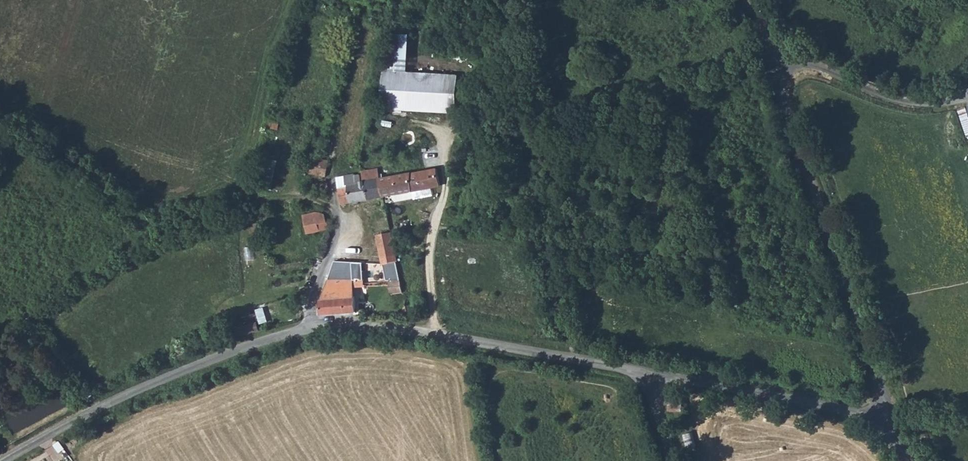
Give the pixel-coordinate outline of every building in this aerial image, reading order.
[(390,38),(387,72),(409,74),(410,39),(390,38)] [(409,74),(387,72),(385,72),(380,107),(455,116),(460,80),(409,74)] [(322,156),(321,166),(329,166),(331,157),(322,156)] [(447,160),(391,170),(394,188),(450,179),(448,169),(447,160)] [(391,164),(371,167),(375,192),(394,188),(391,170),(391,164)] [(357,180),(346,182),(349,195),(348,196),(375,192),(371,167),(365,168),(363,165),(355,167),(357,180)] [(318,213),(303,217),(302,217),(308,234),(325,230),(318,213)] [(344,240),(339,265),(357,268),(361,243),(344,240)] [(360,310),(363,272),(346,269),(338,268),(335,282),(330,291),(328,309),(360,310)] [(373,273),(363,272),(363,280),(373,281),(373,273)] [(408,289),(407,278),(397,276),(398,290),(408,289)] [(670,408),(681,410),(684,398),(672,396),(670,408)]
